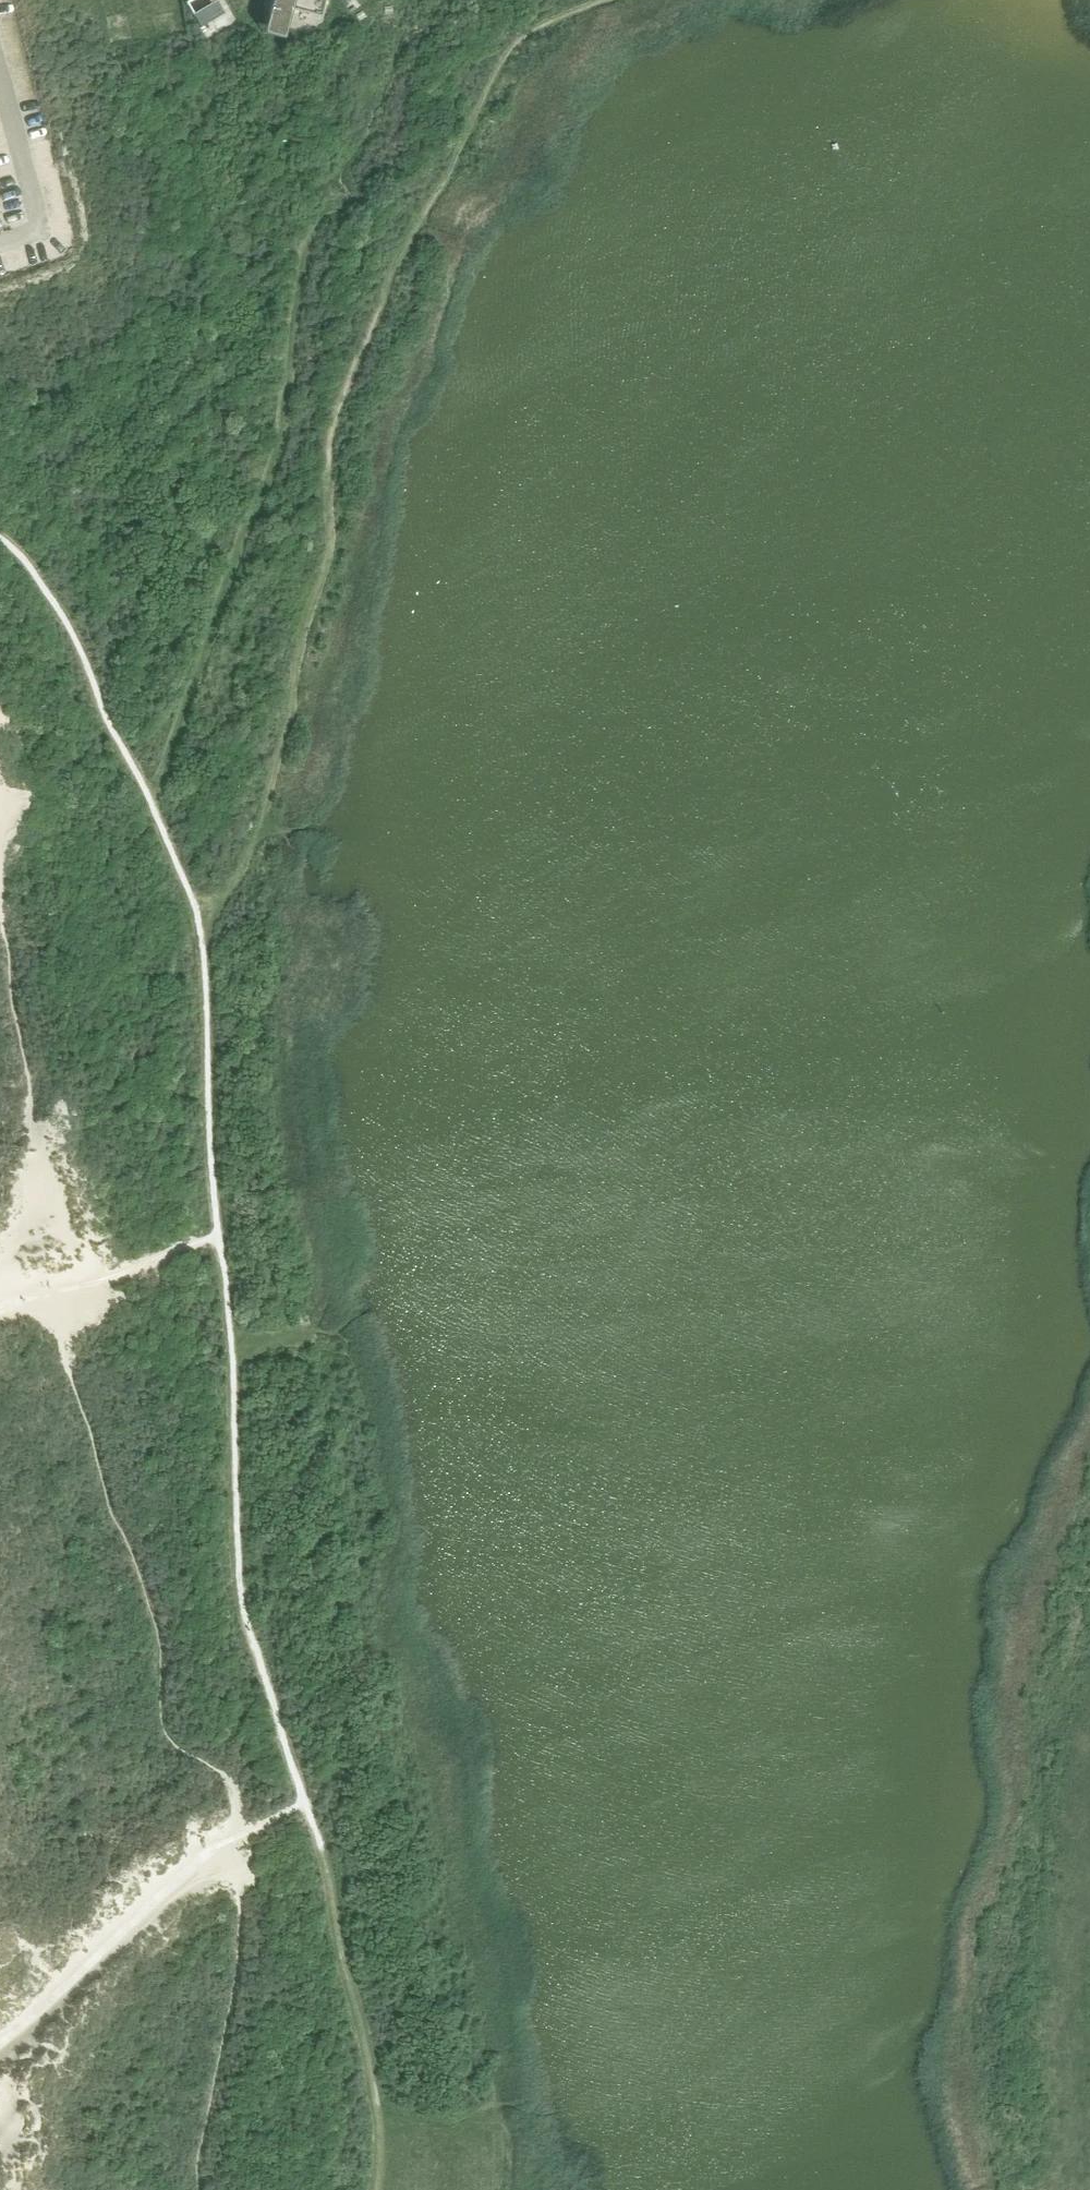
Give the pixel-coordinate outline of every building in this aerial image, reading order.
[(263,0),(252,0),(246,13),(262,20),(270,3),(263,0)] [(310,1),(296,10),(306,25),(320,16),(310,1)] [(217,3),(189,17),(196,30),(224,16),(217,3)]
